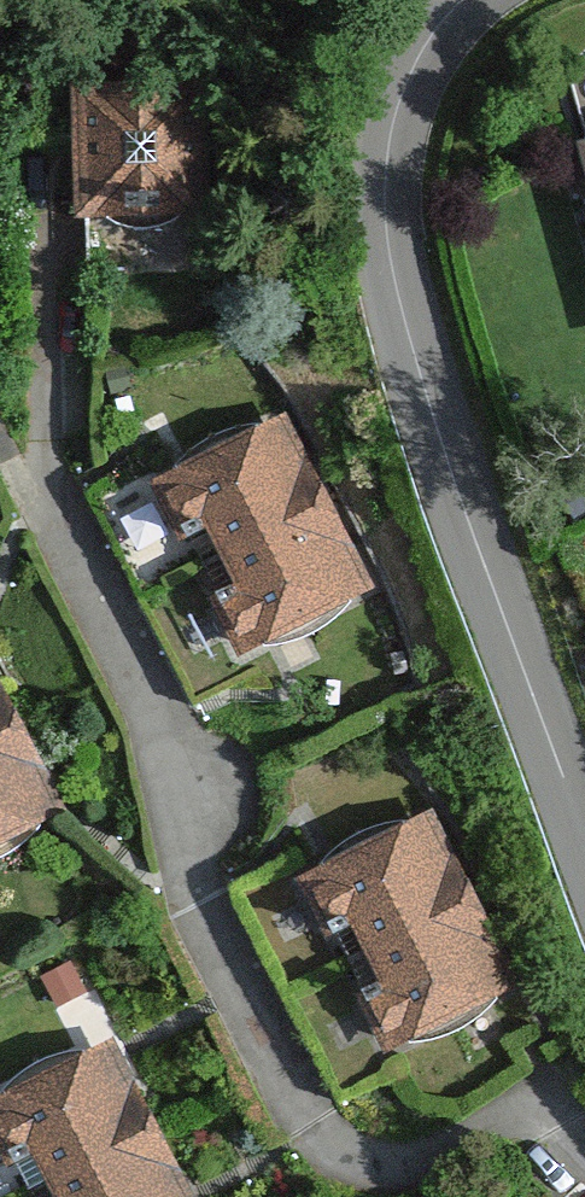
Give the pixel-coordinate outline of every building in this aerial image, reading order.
[(204,73),(58,79),(63,216),(209,210),(204,73)] [(573,145),(584,187),(584,142),(573,145)] [(375,581),(284,408),(155,476),(143,482),(172,537),(194,525),(222,578),(201,589),(235,654),(375,581)] [(0,687),(0,829),(59,798),(0,687)] [(530,978),(439,805),(310,873),(298,879),(327,934),(349,922),(377,975),(356,986),(390,1051),(530,978)] [(112,1035),(0,1094),(0,1164),(22,1152),(46,1196),(197,1196),(112,1035)]
